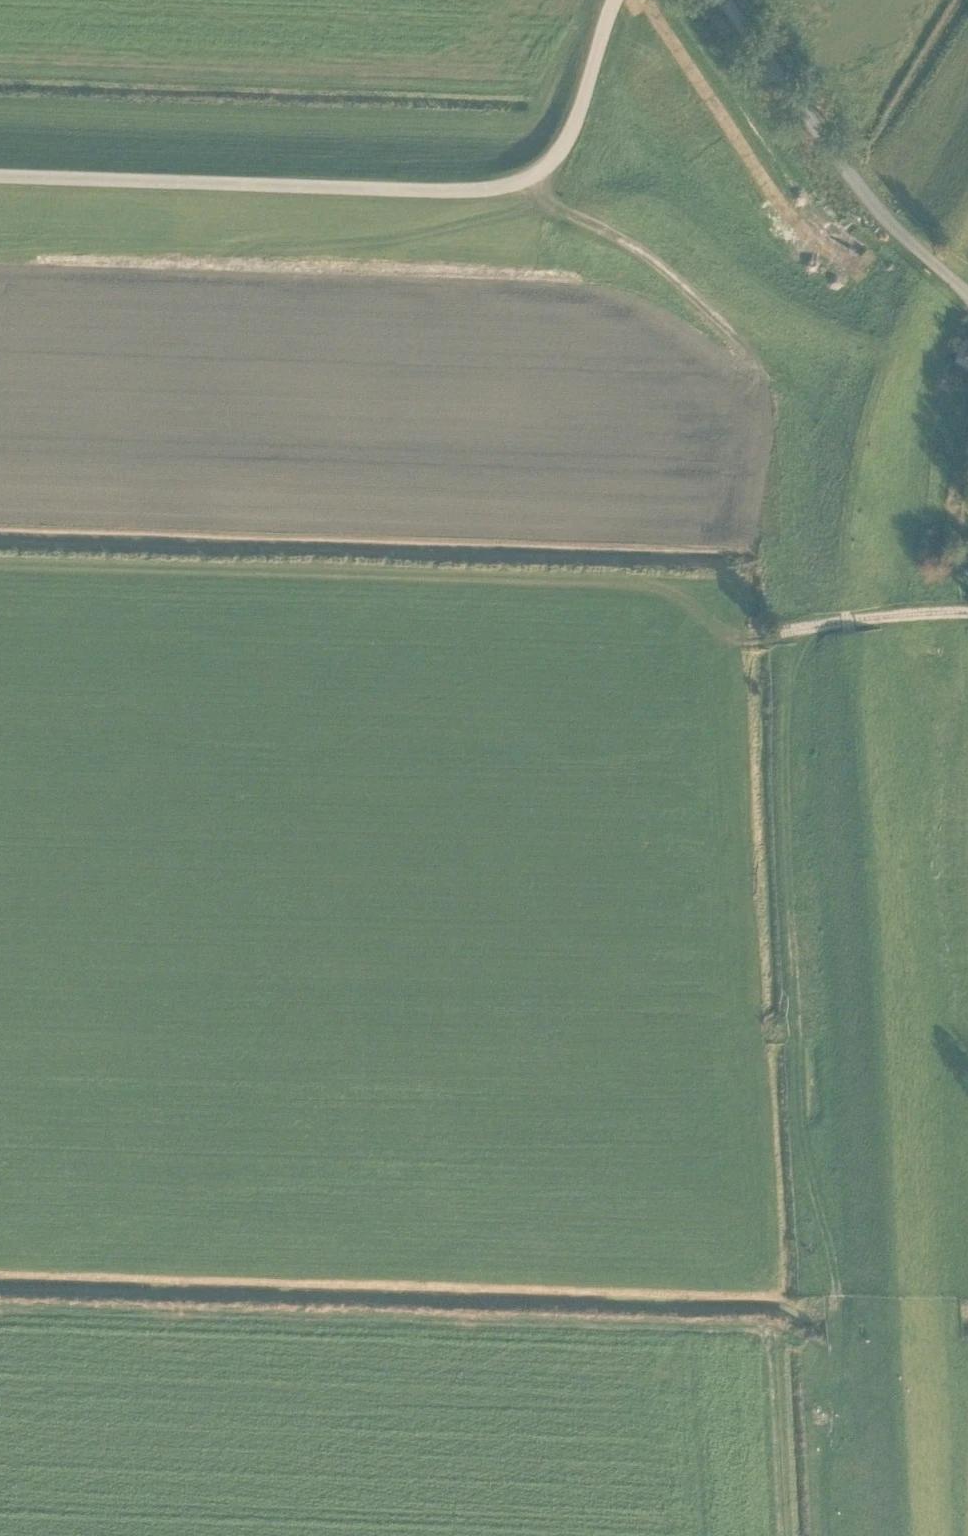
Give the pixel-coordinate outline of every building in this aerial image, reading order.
[(954,355),(967,362),(967,334),(965,333),(954,355)]
